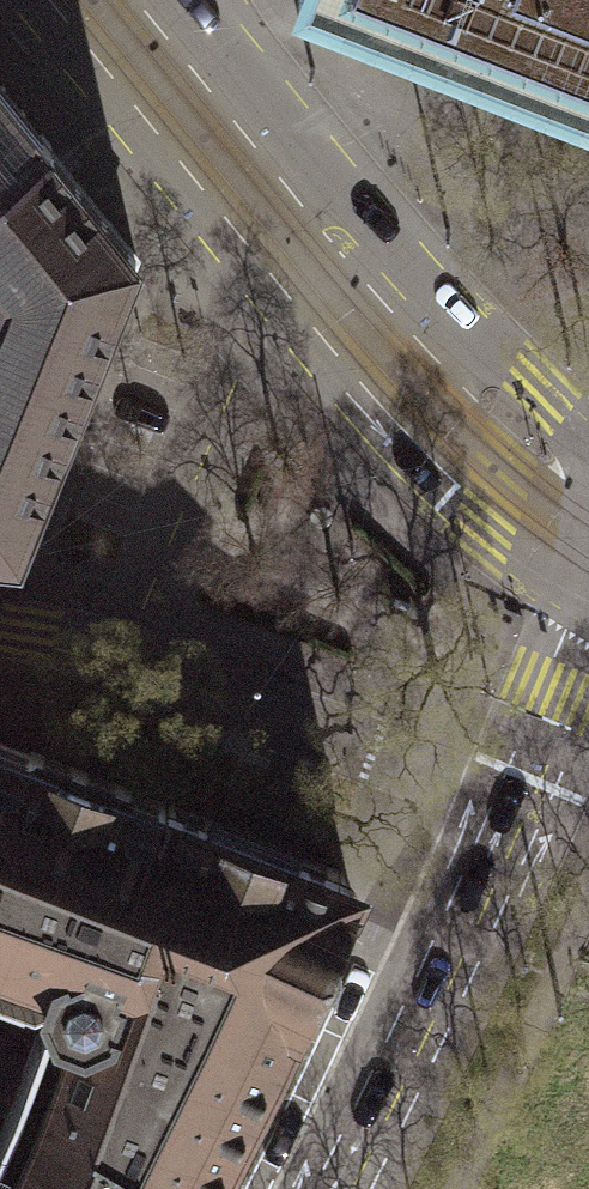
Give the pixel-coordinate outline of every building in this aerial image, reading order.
[(469,60),(588,107),(588,0),(314,0),(469,60)] [(49,146),(51,145),(0,82),(0,185),(49,146)] [(17,546),(76,400),(135,254),(60,160),(49,146),(0,185),(0,544),(17,546)] [(0,738),(0,981),(36,994),(46,989),(55,1008),(45,1013),(15,1098),(0,1131),(0,1188),(210,1188),(214,1182),(270,1070),(314,978),(328,972),(337,960),(339,947),(334,934),(355,890),(356,885),(355,880),(352,876),(348,874),(237,830),(193,813),(104,779),(15,744),(0,738)]
